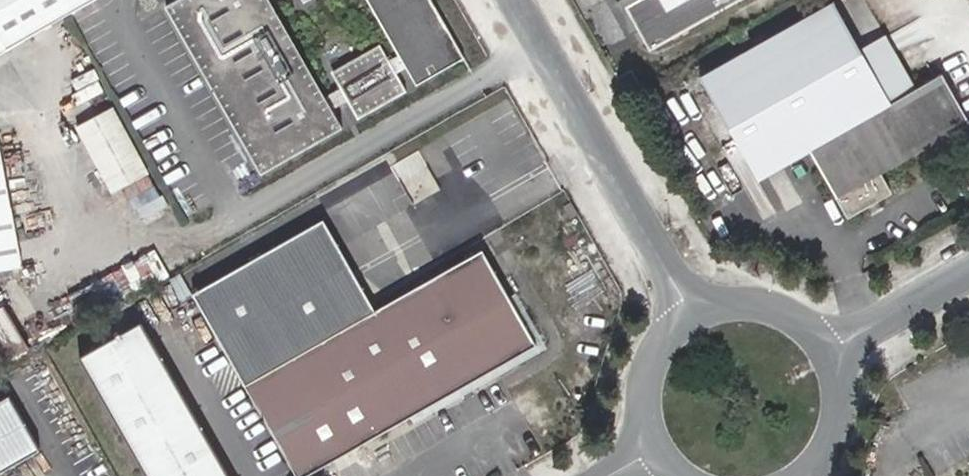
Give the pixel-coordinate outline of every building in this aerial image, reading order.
[(91,0),(0,0),(0,54),(91,0)] [(175,4),(269,165),(339,126),(328,108),(324,100),(266,0),(181,0),(175,4)] [(378,69),(383,77),(395,97),(462,58),(428,0),(338,0),(378,69)] [(627,5),(651,49),(738,0),(637,0),(627,5)] [(760,179),(811,151),(849,217),(893,192),(883,172),(968,123),(968,119),(943,73),(919,87),(887,32),(861,47),(834,0),(701,76),(760,179)] [(360,61),(331,78),(339,91),(324,100),(328,108),(344,99),(354,117),(383,101),(373,83),(383,77),(378,69),(368,75),(360,61)] [(119,102),(81,123),(118,190),(156,169),(119,102)] [(30,264),(5,113),(0,114),(0,269),(30,264)] [(535,344),(483,249),(376,310),(325,217),(195,289),(299,475),(302,475),(535,344)] [(156,243),(41,312),(56,337),(171,268),(156,243)] [(35,352),(7,306),(0,310),(0,366),(3,371),(35,352)] [(139,322),(79,357),(148,475),(229,475),(139,322)] [(41,448),(10,396),(0,401),(0,471),(41,448)]
